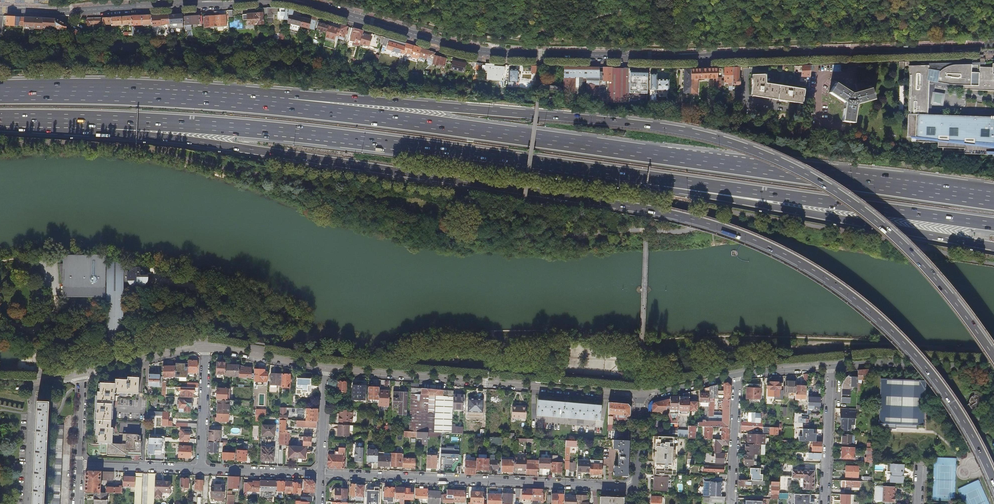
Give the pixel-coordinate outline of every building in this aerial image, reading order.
[(289,8),(279,8),(279,10),(278,10),(278,12),(277,12),(276,14),(278,14),(277,18),(287,19),(289,8)] [(289,8),(287,19),(287,22),(291,23),(300,26),(302,17),(293,14),(293,10),(289,8)] [(259,13),(255,13),(256,24),(264,24),(263,12),(262,12),(262,11),(259,11),(259,13)] [(256,24),(255,13),(246,14),(242,14),(243,20),(247,19),(247,20),(246,21),(246,22),(247,23),(248,24),(246,24),(246,25),(256,24)] [(174,14),(169,15),(169,25),(183,24),(182,14),(174,14)] [(132,16),(132,25),(142,24),(141,15),(136,16),(132,16)] [(141,15),(142,24),(152,24),(151,16),(151,15),(146,15),(141,15)] [(151,16),(152,24),(152,28),(161,27),(161,26),(169,25),(169,15),(159,15),(151,16)] [(201,15),(191,16),(192,27),(202,26),(201,15)] [(226,15),(214,16),(215,27),(226,26),(226,15)] [(7,16),(7,17),(7,24),(23,25),(24,17),(14,16),(7,16)] [(85,24),(84,27),(90,28),(91,24),(103,24),(112,24),(112,25),(132,24),(132,25),(132,16),(118,17),(111,17),(106,17),(94,18),(87,18),(85,24)] [(185,30),(192,29),(192,27),(191,16),(184,16),(185,30)] [(215,27),(214,16),(203,17),(204,28),(215,27)] [(311,19),(302,17),(300,26),(314,30),(316,17),(312,16),(311,19)] [(43,27),(43,18),(40,18),(24,17),(23,25),(23,26),(43,27)] [(42,34),(54,34),(55,28),(55,18),(43,18),(43,27),(42,34)] [(55,18),(55,28),(65,29),(65,24),(56,18),(55,18)] [(326,32),(326,37),(330,38),(331,36),(332,35),(335,37),(336,35),(338,28),(331,26),(332,21),(329,21),(328,25),(326,32)] [(326,32),(328,25),(318,22),(316,27),(317,28),(317,29),(326,32)] [(341,24),(341,26),(338,38),(343,40),(347,26),(345,25),(341,24)] [(74,28),(73,36),(79,37),(79,35),(81,36),(82,33),(74,28)] [(363,34),(363,31),(359,29),(353,28),(350,40),(360,43),(363,34)] [(371,36),(367,35),(363,34),(360,43),(368,46),(371,36)] [(404,53),(405,46),(389,41),(387,49),(404,54),(404,53)] [(419,57),(421,49),(406,43),(405,46),(404,53),(412,55),(412,58),(418,60),(419,57)] [(427,60),(429,51),(421,49),(419,57),(425,59),(427,60)] [(433,59),(435,53),(429,51),(427,60),(433,62),(433,64),(444,67),(446,59),(435,56),(434,59),(433,59)] [(5,66),(10,57),(11,56),(0,54),(0,66),(5,66)] [(466,64),(453,61),(451,70),(464,73),(466,64)] [(494,65),(486,64),(486,71),(488,71),(487,78),(502,79),(502,73),(504,74),(505,68),(496,67),(496,68),(494,68),(494,67),(494,65)] [(929,115),(930,84),(964,90),(993,92),(993,81),(993,71),(993,66),(993,68),(981,68),(981,65),(955,66),(949,67),(944,69),(941,72),(935,71),(930,70),(929,70),(930,66),(910,66),(911,76),(911,85),(912,85),(912,88),(911,88),(911,98),(912,98),(912,101),(911,101),(911,111),(912,111),(912,115),(910,115),(910,137),(914,138),(913,142),(940,143),(940,148),(944,148),(944,153),(993,156),(993,118),(929,115)] [(810,70),(810,66),(802,66),(802,76),(810,77),(810,70)] [(564,67),(563,95),(569,96),(598,100),(599,101),(599,68),(564,67)] [(612,68),(599,68),(599,101),(599,103),(607,103),(607,89),(607,81),(609,81),(612,81),(612,68)] [(630,69),(612,68),(612,81),(609,81),(609,90),(630,90),(630,72),(630,69)] [(732,85),(733,68),(725,69),(724,86),(729,86),(729,91),(732,91),(732,85)] [(713,90),(717,90),(717,78),(717,72),(717,69),(691,70),(690,93),(697,94),(697,84),(698,84),(698,79),(701,79),(701,81),(702,80),(702,79),(714,79),(714,84),(713,84),(713,90)] [(509,70),(509,87),(514,88),(514,83),(518,83),(518,77),(519,75),(519,70),(509,70)] [(630,90),(630,92),(647,92),(648,73),(630,72),(630,90)] [(751,88),(750,96),(803,104),(805,90),(766,84),(766,75),(752,75),(752,79),(751,79),(751,80),(752,80),(752,83),(751,88)] [(657,91),(669,91),(669,80),(657,80),(657,91)] [(845,103),(842,122),(853,123),(856,105),(874,100),(872,95),(873,95),(873,93),(872,94),(871,89),(853,94),(850,94),(835,84),(829,93),(845,103)] [(630,90),(609,90),(609,102),(623,103),(628,103),(629,103),(630,92),(630,90)] [(732,94),(731,106),(740,106),(740,92),(732,92),(732,94)] [(935,93),(934,105),(945,106),(946,95),(935,93)] [(841,130),(821,127),(820,133),(840,136),(841,130)] [(62,283),(63,283),(63,297),(105,298),(105,283),(107,283),(106,299),(106,304),(123,301),(123,297),(123,283),(128,283),(129,285),(131,287),(134,289),(137,289),(141,289),(144,287),(146,285),(148,282),(148,278),(148,276),(146,276),(140,275),(140,270),(140,268),(138,268),(135,268),(135,267),(126,267),(126,271),(123,271),(123,261),(107,261),(107,271),(105,271),(106,256),(63,255),(63,264),(59,264),(62,283)] [(123,301),(106,304),(106,325),(106,332),(105,348),(123,348),(123,326),(123,319),(123,301)] [(80,340),(62,349),(65,353),(65,355),(82,346),(82,344),(80,340)] [(726,354),(718,354),(718,362),(726,362),(726,354)] [(197,361),(188,360),(188,365),(188,372),(196,373),(197,361)] [(216,374),(225,375),(226,365),(226,362),(217,362),(216,374)] [(178,377),(188,377),(188,372),(188,365),(179,365),(178,377)] [(239,365),(226,365),(225,375),(225,376),(239,376),(239,367),(239,365)] [(629,370),(625,365),(620,369),(624,374),(629,370)] [(175,366),(163,366),(162,376),(162,377),(175,377),(175,366)] [(239,367),(239,376),(239,377),(254,377),(254,373),(251,373),(251,368),(239,367)] [(264,370),(254,369),(254,373),(254,377),(254,381),(255,381),(260,381),(259,384),(267,385),(268,371),(266,371),(266,372),(264,372),(264,371),(264,370)] [(858,370),(858,377),(858,380),(868,380),(868,369),(858,370)] [(162,382),(162,377),(162,376),(160,376),(160,375),(149,374),(148,385),(162,385),(162,382)] [(277,385),(281,385),(281,374),(271,374),(270,384),(277,385)] [(290,374),(281,374),(281,385),(281,387),(290,387),(290,374)] [(853,387),(857,387),(858,382),(858,380),(858,377),(847,376),(845,377),(843,378),(842,379),(841,382),(841,403),(849,403),(850,390),(851,390),(852,389),(853,387)] [(97,442),(100,442),(112,443),(113,428),(111,428),(112,400),(114,400),(114,393),(115,393),(138,393),(139,377),(127,377),(127,379),(115,379),(115,383),(100,383),(100,392),(97,392),(95,435),(97,435),(97,442)] [(310,379),(297,378),(297,394),(302,394),(302,391),(307,392),(308,385),(310,385),(310,379)] [(926,381),(881,379),(879,424),(881,424),(881,428),(896,429),(896,424),(903,425),(924,426),(926,381)] [(784,394),(795,395),(796,394),(796,386),(796,381),(786,381),(785,386),(784,386),(784,394)] [(346,382),(338,382),(338,393),(342,393),(342,392),(346,392),(346,382)] [(774,390),(774,393),(773,397),(773,400),(783,400),(783,391),(781,390),(781,383),(778,384),(778,382),(774,382),(774,390)] [(717,386),(714,386),(709,387),(709,398),(716,399),(723,399),(730,399),(730,386),(728,383),(724,384),(724,391),(717,391),(717,386)] [(761,385),(747,384),(746,399),(762,399),(762,394),(761,394),(761,385)] [(366,386),(353,385),(353,399),(365,400),(366,386)] [(806,386),(796,386),(796,394),(799,394),(799,396),(802,396),(802,394),(806,394),(806,386)] [(194,392),(194,388),(190,388),(181,387),(181,397),(191,397),(192,392),(193,392),(194,392)] [(379,399),(379,390),(379,387),(369,387),(368,399),(379,399)] [(700,402),(708,402),(709,398),(709,387),(705,388),(707,393),(700,393),(700,402)] [(411,388),(409,431),(417,432),(420,432),(422,389),(418,389),(411,388)] [(217,400),(218,400),(227,400),(227,393),(227,390),(227,389),(217,389),(217,400)] [(422,389),(420,432),(428,432),(430,432),(432,389),(425,389),(422,389)] [(442,433),(446,433),(452,433),(452,424),(453,409),(453,397),(454,391),(440,390),(432,389),(430,432),(442,433)] [(379,390),(379,399),(379,405),(389,406),(390,391),(387,391),(387,392),(384,392),(384,391),(379,390)] [(407,392),(393,391),(393,404),(399,404),(399,414),(406,414),(407,392)] [(688,414),(689,392),(683,394),(682,396),(679,396),(678,413),(678,415),(684,416),(684,414),(688,414)] [(974,393),(972,394),(973,397),(971,398),(970,398),(969,399),(968,401),(967,402),(967,403),(967,405),(968,407),(969,409),(971,411),(972,412),(973,412),(974,412),(976,412),(978,412),(980,411),(982,410),(983,409),(984,407),(984,405),(984,404),(980,403),(981,402),(981,401),(982,400),(982,398),(981,397),(981,396),(980,395),(979,394),(977,393),(976,393),(974,393)] [(670,397),(670,399),(670,406),(669,413),(672,413),(676,413),(678,413),(679,396),(679,394),(670,397)] [(453,409),(464,409),(464,396),(459,396),(459,397),(453,397),(453,409)] [(813,397),(808,397),(808,408),(814,408),(814,406),(820,406),(821,397),(813,397)] [(722,427),(729,427),(730,399),(723,399),(722,422),(717,422),(717,415),(713,415),(713,411),(715,411),(716,399),(709,398),(708,402),(708,403),(708,410),(708,417),(708,419),(707,421),(707,426),(712,426),(722,427)] [(483,399),(468,399),(468,411),(483,412),(483,399)] [(667,406),(670,406),(670,399),(659,401),(654,403),(652,405),(652,411),(660,411),(660,413),(662,413),(662,412),(666,412),(666,406),(667,406)] [(191,401),(180,400),(180,407),(185,408),(184,411),(190,411),(190,408),(191,401)] [(218,400),(217,413),(218,413),(228,414),(229,406),(229,400),(227,400),(218,400)] [(601,405),(538,400),(537,415),(600,420),(601,405)] [(698,400),(690,400),(690,410),(698,410),(698,400)] [(49,402),(37,401),(32,503),(44,503),(49,402)] [(627,418),(629,418),(630,406),(627,404),(618,403),(609,402),(608,423),(612,423),(613,414),(619,414),(619,417),(625,417),(626,415),(627,415),(627,418)] [(25,411),(25,408),(0,403),(0,406),(25,411)] [(492,415),(497,415),(501,415),(501,411),(503,411),(504,411),(504,406),(488,405),(488,413),(492,413),(492,415)] [(512,418),(522,418),(526,418),(527,407),(517,406),(512,406),(512,418)] [(306,418),(306,421),(317,421),(318,409),(296,408),(296,414),(305,414),(305,418),(306,418)] [(352,422),(352,410),(340,410),(340,414),(340,417),(339,417),(338,421),(352,422)] [(842,423),(850,424),(854,424),(854,418),(855,418),(855,412),(848,412),(840,411),(840,417),(842,417),(842,420),(842,423)] [(168,412),(162,412),(162,413),(162,426),(171,427),(172,422),(168,421),(168,412)] [(229,414),(228,414),(218,413),(217,421),(229,422),(229,414)] [(669,423),(678,423),(678,415),(678,413),(676,413),(675,420),(672,420),(672,413),(669,413),(669,423)] [(795,413),(794,428),(807,429),(808,429),(808,419),(807,419),(803,419),(803,423),(797,422),(795,422),(795,421),(797,421),(797,417),(801,417),(801,413),(795,413)] [(280,420),(279,432),(287,433),(287,430),(285,430),(286,420),(280,420)] [(452,424),(452,433),(462,434),(463,434),(463,427),(454,427),(454,424),(452,424)] [(54,503),(61,503),(64,425),(57,425),(54,503)] [(275,425),(262,425),(262,435),(274,435),(275,425)] [(778,427),(772,427),(770,427),(765,427),(763,427),(763,435),(765,435),(777,435),(778,427)] [(165,441),(196,443),(196,439),(189,439),(190,430),(180,429),(180,438),(165,438),(165,441)] [(348,437),(349,429),(338,429),(338,432),(337,432),(337,436),(348,437)] [(817,429),(808,429),(807,429),(807,441),(812,441),(816,442),(817,436),(817,429)] [(209,442),(219,442),(220,442),(220,430),(209,430),(209,442)] [(279,445),(289,445),(290,433),(287,433),(279,432),(279,445)] [(427,444),(428,432),(420,432),(417,432),(417,437),(417,438),(423,438),(422,444),(427,444)] [(122,443),(112,443),(100,442),(100,454),(141,455),(141,441),(140,441),(141,436),(139,436),(139,435),(138,435),(138,434),(123,433),(122,443)] [(461,474),(462,434),(452,433),(446,433),(445,460),(448,464),(448,466),(447,473),(461,474)] [(765,445),(765,435),(763,435),(748,434),(748,442),(749,442),(750,442),(750,444),(761,444),(765,445)] [(842,444),(851,444),(851,435),(842,434),(842,444)] [(676,474),(677,437),(669,437),(655,436),(653,474),(655,474),(668,474),(676,474)] [(303,446),(306,446),(310,446),(311,437),(303,437),(303,444),(303,446)] [(502,441),(502,438),(490,437),(489,459),(489,470),(493,470),(493,469),(499,469),(499,461),(495,461),(495,451),(502,451),(502,441)] [(162,439),(149,438),(149,453),(161,454),(162,439)] [(566,440),(566,442),(565,461),(568,461),(569,446),(578,446),(579,441),(566,440)] [(614,475),(627,475),(629,440),(613,440),(613,448),(617,448),(619,451),(618,466),(614,466),(614,472),(613,472),(613,473),(614,473),(614,475)] [(721,444),(728,445),(728,440),(721,440),(716,440),(715,453),(721,453),(721,444)] [(812,451),(821,451),(821,442),(816,442),(812,441),(812,451)] [(219,442),(209,442),(208,451),(218,452),(219,442)] [(243,443),(237,443),(236,460),(247,460),(247,451),(244,451),(244,449),(243,449),(243,443)] [(760,454),(761,444),(750,444),(748,444),(746,444),(746,449),(747,449),(747,454),(760,454)] [(306,458),(306,446),(303,446),(289,445),(288,457),(306,458)] [(191,446),(179,446),(179,457),(190,457),(191,446)] [(274,447),(261,446),(261,460),(273,461),(274,447)] [(355,461),(363,462),(364,448),(363,448),(362,447),(359,447),(355,447),(355,451),(354,457),(355,457),(355,461)] [(853,458),(854,447),(842,447),(842,458),(853,458)] [(328,465),(330,468),(344,469),(345,448),(339,448),(339,451),(335,451),(335,455),(328,455),(328,465)] [(228,450),(223,449),(222,459),(233,459),(234,453),(233,453),(227,453),(227,452),(228,450)] [(367,462),(378,463),(378,453),(378,449),(367,449),(367,462)] [(378,453),(378,463),(378,466),(390,466),(391,457),(380,456),(381,453),(378,453)] [(391,466),(403,467),(403,458),(403,454),(391,453),(391,457),(391,466)] [(509,473),(513,473),(514,468),(514,458),(509,458),(509,457),(505,457),(505,453),(502,453),(501,471),(509,471),(509,473)] [(723,463),(724,453),(721,453),(715,453),(714,453),(714,456),(713,456),(711,456),(711,459),(715,460),(716,462),(723,463)] [(753,461),(753,455),(745,454),(745,465),(756,465),(756,461),(753,461)] [(437,456),(427,455),(426,468),(436,469),(436,467),(437,461),(437,456)] [(514,458),(514,468),(526,468),(526,460),(527,457),(514,456),(514,458)] [(558,456),(552,456),(552,458),(551,462),(552,463),(552,472),(562,472),(562,463),(558,463),(558,456)] [(403,458),(403,467),(403,468),(415,468),(416,459),(403,458)] [(476,458),(476,459),(476,469),(489,470),(489,459),(476,458)] [(539,460),(539,468),(551,469),(551,462),(552,458),(539,458),(539,460)] [(465,461),(465,474),(476,474),(476,469),(476,459),(469,459),(469,462),(465,461)] [(526,474),(538,474),(539,468),(539,460),(526,460),(526,468),(526,474)] [(590,472),(590,464),(590,461),(578,460),(577,472),(590,472)] [(890,476),(890,482),(896,483),(897,479),(899,479),(901,477),(901,476),(901,472),(902,472),(903,464),(887,463),(886,471),(892,472),(892,476),(890,476)] [(603,465),(590,464),(590,472),(590,474),(602,474),(603,465)] [(858,466),(846,466),(845,476),(858,477),(858,466)] [(756,468),(750,468),(750,474),(749,480),(752,480),(753,480),(762,481),(762,474),(760,474),(760,468),(756,468)] [(113,472),(88,471),(86,473),(85,492),(94,492),(100,492),(100,489),(102,489),(102,488),(100,488),(100,480),(113,481),(113,472)] [(814,482),(814,472),(793,471),(792,481),(814,482)] [(667,490),(668,474),(655,474),(654,489),(667,490)] [(239,477),(228,476),(227,488),(239,488),(239,477)] [(124,483),(123,483),(122,486),(131,486),(131,490),(135,490),(135,477),(124,477),(124,483)] [(721,496),(722,478),(720,478),(711,477),(710,496),(721,496)] [(162,479),(155,478),(155,497),(161,498),(162,495),(163,495),(163,494),(164,494),(165,494),(165,493),(165,492),(170,492),(170,481),(169,481),(168,481),(166,481),(165,481),(162,481),(162,479)] [(189,478),(180,478),(180,487),(189,487),(189,478)] [(301,501),(314,501),(315,483),(312,480),(304,479),(304,492),(309,492),(309,497),(301,497),(301,498),(301,501)] [(195,480),(195,482),(195,487),(195,489),(203,490),(203,480),(195,480)] [(260,480),(260,482),(260,491),(277,492),(277,491),(277,482),(277,481),(260,480)] [(790,481),(779,480),(779,481),(779,493),(788,493),(789,493),(790,481)] [(260,491),(260,482),(255,481),(255,483),(244,482),(243,495),(248,495),(248,494),(248,491),(260,491)] [(277,491),(285,491),(285,481),(281,481),(281,482),(277,482),(277,491)] [(771,499),(779,499),(779,493),(779,481),(772,481),(771,499)] [(813,489),(814,482),(792,481),(792,488),(813,489)] [(293,482),(292,491),(292,493),(301,493),(301,484),(298,484),(298,483),(293,482)] [(113,486),(106,486),(106,493),(122,493),(122,486),(122,485),(113,485),(113,486)] [(224,485),(212,485),(211,497),(215,497),(215,500),(224,500),(224,485)] [(365,485),(356,485),(356,497),(356,501),(364,501),(365,485)] [(877,486),(876,487),(875,500),(876,502),(894,502),(895,487),(877,486)] [(379,489),(376,488),(376,487),(367,487),(366,503),(379,503),(379,489)] [(428,502),(428,491),(428,489),(423,489),(423,487),(420,487),(420,488),(420,489),(416,489),(415,500),(417,500),(417,499),(422,499),(422,501),(422,502),(428,502)] [(334,502),(347,503),(348,489),(335,488),(332,491),(332,498),(333,498),(335,498),(334,502)] [(383,496),(394,497),(395,488),(385,488),(385,494),(383,494),(383,496)] [(404,503),(405,499),(405,488),(396,488),(396,498),(400,498),(400,503),(404,503)] [(410,489),(405,488),(405,499),(412,500),(413,493),(410,493),(410,489)] [(532,499),(533,489),(528,489),(528,491),(527,491),(522,490),(522,499),(527,499),(532,499)] [(533,489),(532,499),(532,503),(534,503),(538,503),(538,500),(542,500),(542,493),(543,490),(533,489)] [(453,502),(453,490),(447,490),(447,495),(441,494),(440,502),(453,502)] [(465,491),(453,490),(453,502),(465,502),(465,491)] [(193,491),(193,501),(201,502),(201,497),(200,497),(200,491),(193,491)] [(441,492),(428,491),(428,502),(428,503),(440,503),(440,502),(441,494),(441,492)] [(100,492),(94,492),(94,497),(95,497),(95,499),(94,499),(94,503),(107,503),(107,500),(106,500),(106,496),(105,496),(106,493),(100,492)] [(487,503),(483,503),(484,492),(471,492),(471,503),(468,502),(468,503),(487,503)] [(810,494),(794,493),(794,503),(813,503),(813,502),(810,502),(810,494)] [(502,503),(502,494),(487,494),(487,503),(502,503)] [(502,494),(502,503),(506,503),(512,503),(512,502),(515,502),(515,498),(515,497),(515,494),(502,494)] [(840,503),(850,503),(850,494),(840,494),(840,503)] [(576,496),(576,503),(588,503),(589,501),(587,501),(587,495),(576,495),(576,496)] [(576,496),(565,496),(564,503),(576,503),(576,496)]
